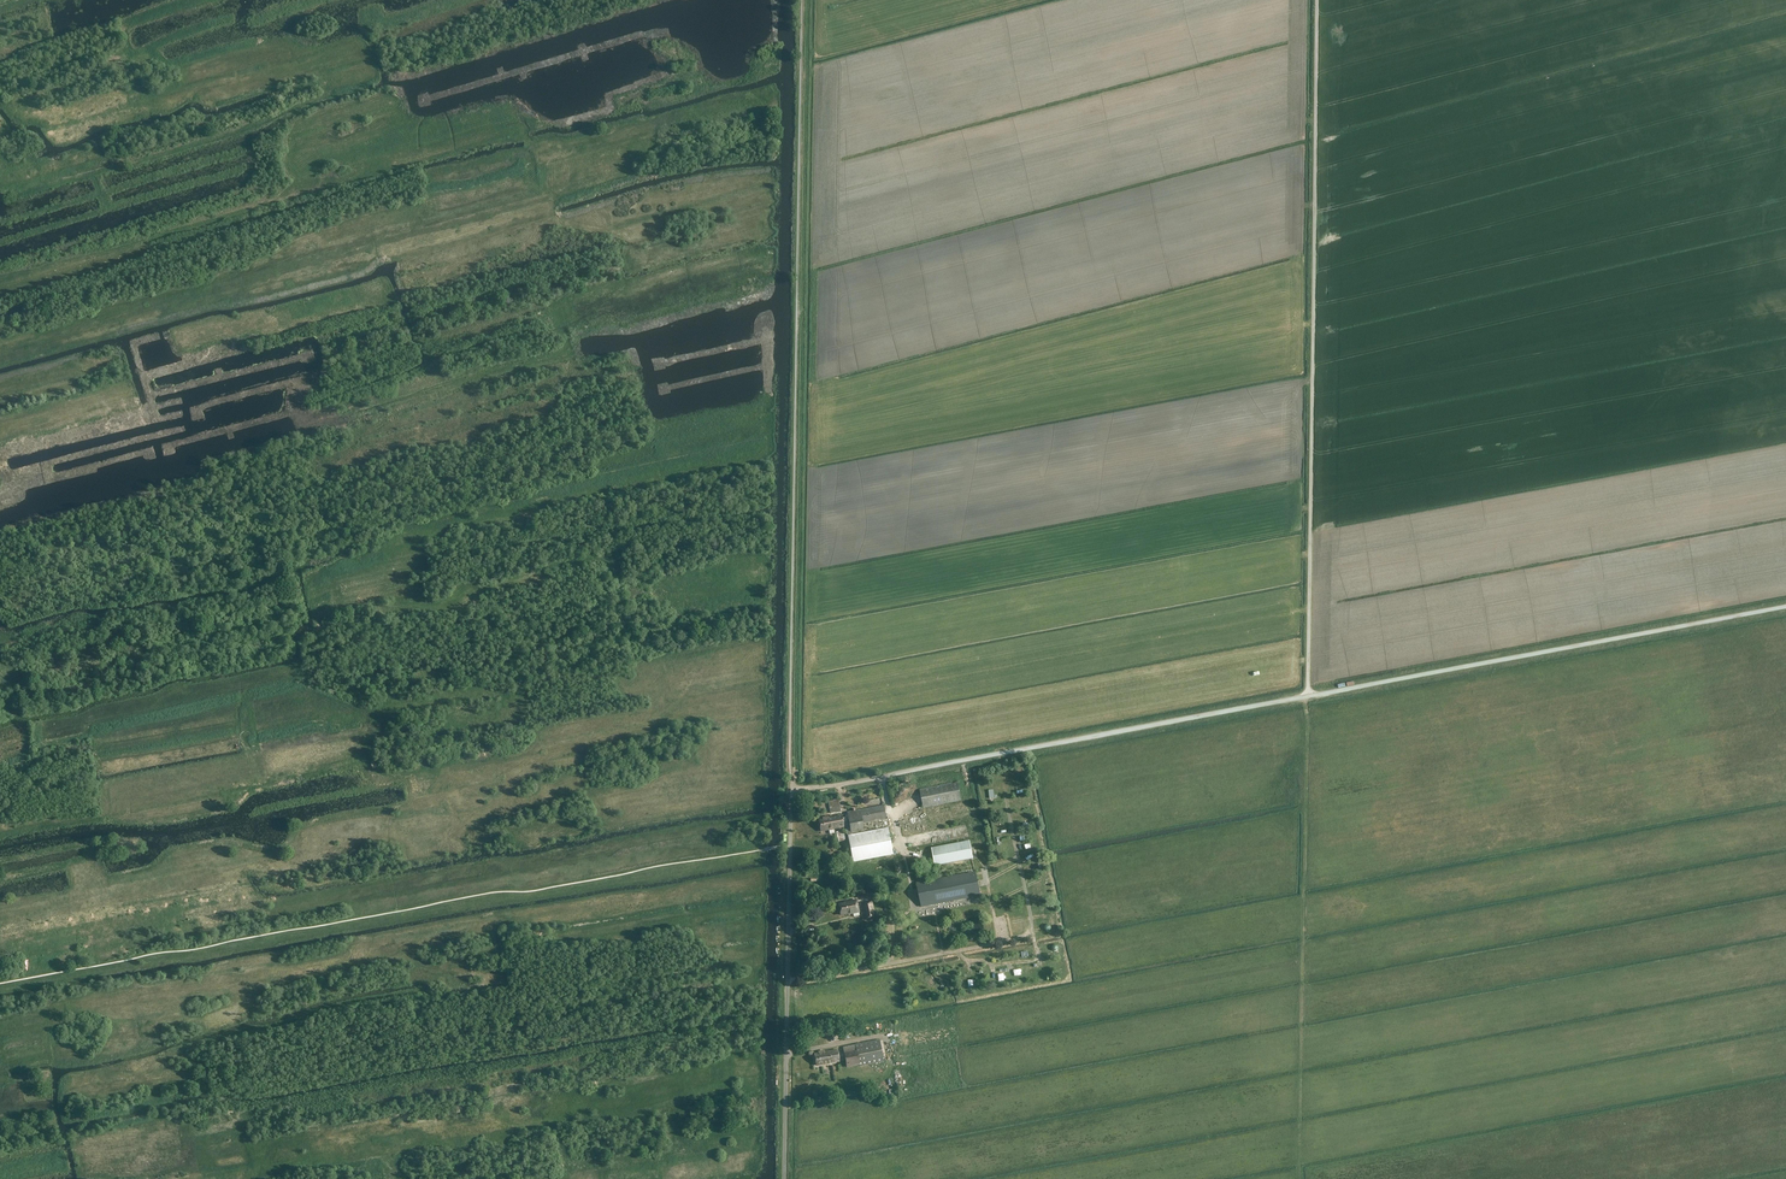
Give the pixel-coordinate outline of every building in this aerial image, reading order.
[(923,808),(961,800),(957,782),(919,790),(923,808)] [(831,813),(840,812),(838,799),(828,801),(830,813),(831,813)] [(842,818),(841,815),(832,817),(829,817),(828,817),(822,818),(822,819),(818,820),(820,831),(845,826),(847,835),(848,836),(853,862),(892,855),(887,828),(864,832),(852,834),(852,833),(864,831),(862,824),(886,819),(883,805),(847,812),(848,817),(842,818)] [(1024,818),(1013,819),(1015,827),(1026,826),(1024,818)] [(1016,844),(1027,842),(1025,834),(1014,836),(1016,844)] [(969,841),(931,848),(935,866),(973,859),(969,841)] [(1031,853),(1020,856),(1022,864),(1033,861),(1031,853)] [(920,907),(980,896),(975,872),(916,883),(920,907)] [(914,903),(919,902),(915,888),(910,889),(914,903)] [(843,903),(838,904),(840,915),(847,913),(848,914),(858,912),(856,900),(843,903)] [(874,918),(871,901),(862,903),(865,920),(874,918)] [(921,952),(929,949),(926,942),(918,945),(921,952)] [(879,1040),(843,1047),(846,1067),(859,1064),(859,1066),(883,1061),(879,1040)] [(816,1065),(839,1061),(837,1050),(824,1052),(823,1051),(818,1052),(818,1053),(814,1054),(816,1065)]
